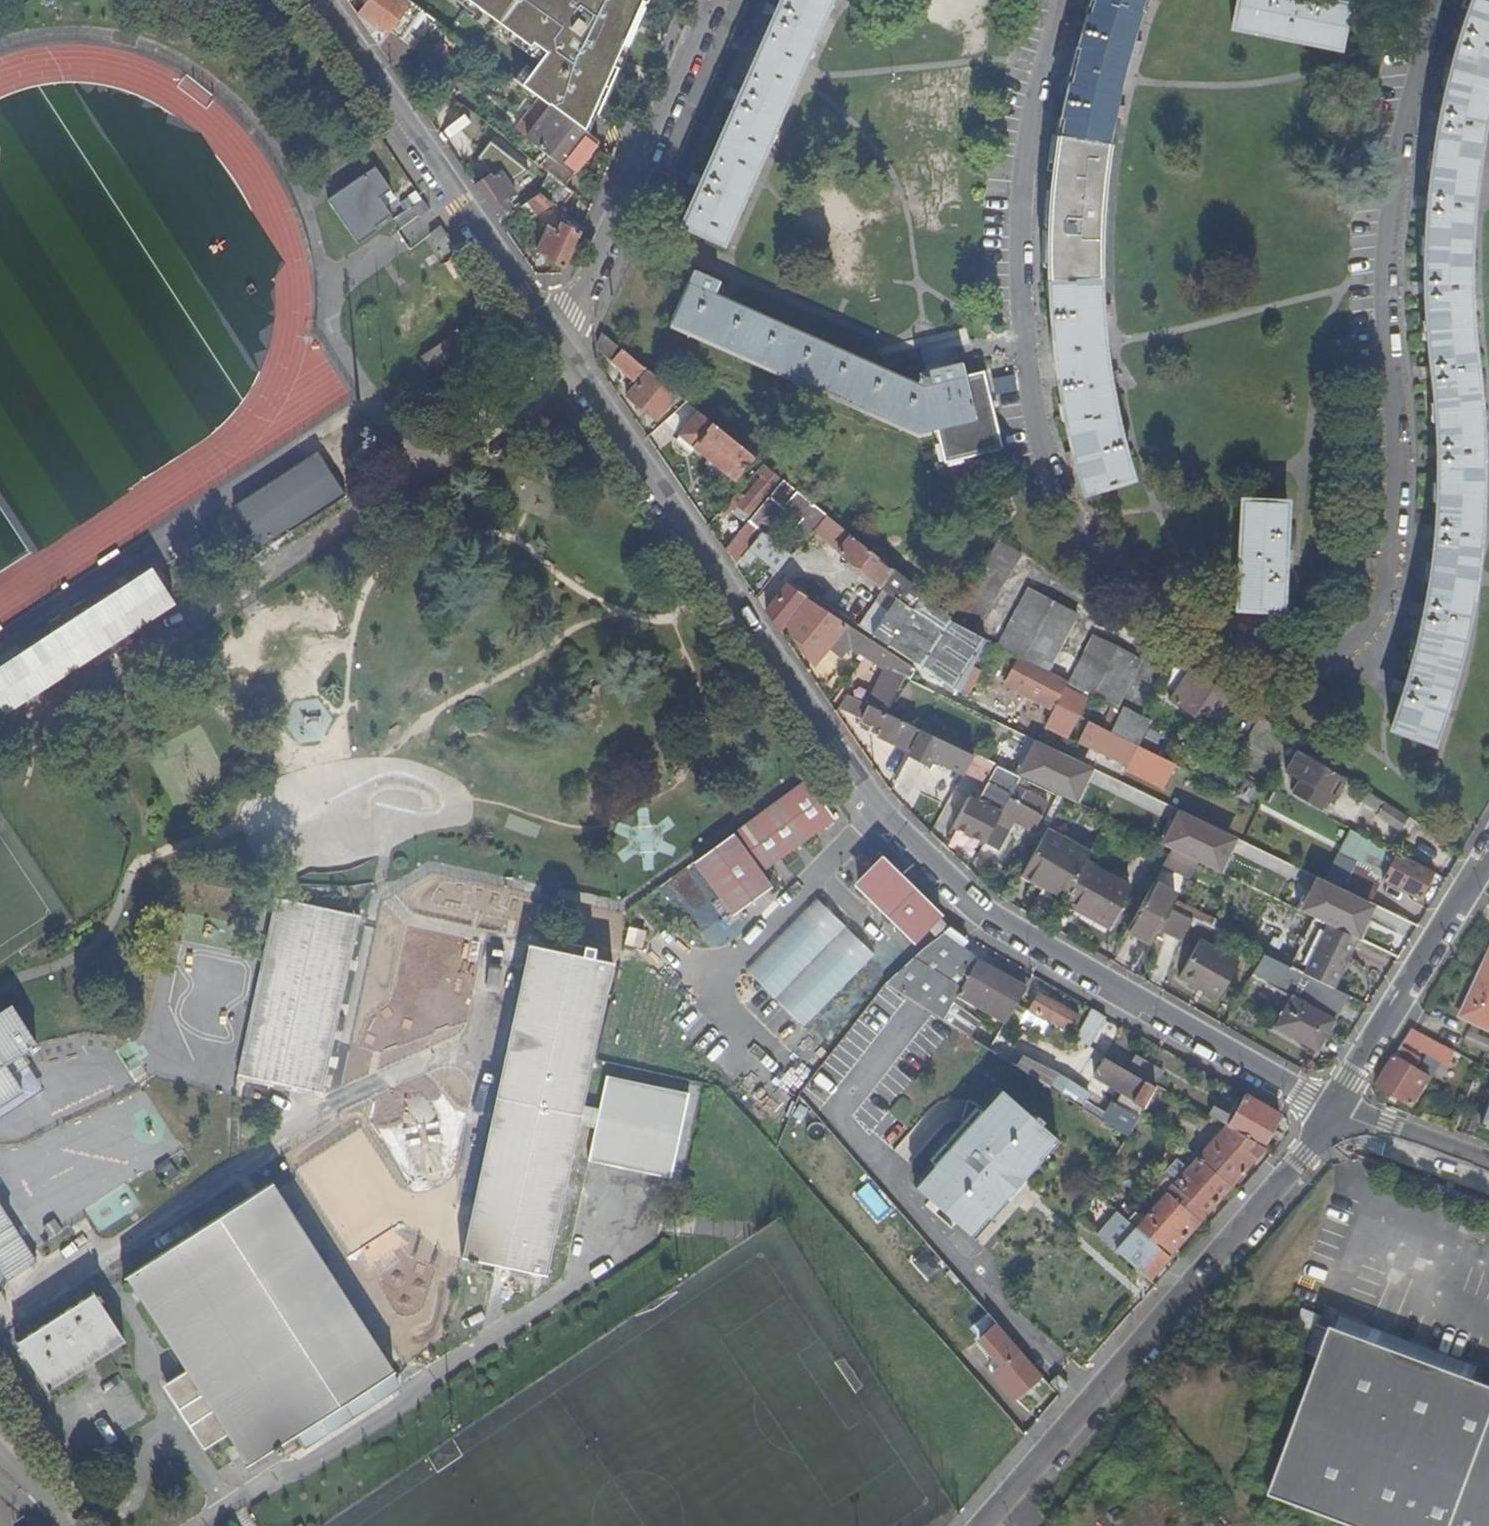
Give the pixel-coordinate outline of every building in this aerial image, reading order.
[(358,15),(382,50),(394,34),(413,48),(419,43),(407,33),(423,13),(406,0),(369,0),(358,15)] [(618,85),(492,0),(453,0),(451,2),(566,79),(562,84),(600,110),(618,85)] [(618,85),(635,60),(598,34),(595,39),(538,0),(492,0),(618,85)] [(659,0),(603,0),(644,24),(659,0)] [(756,54),(681,224),(721,242),(798,71),(829,0),(780,0),(756,54)] [(1064,109),(1057,150),(1106,158),(1110,131),(1120,87),(1122,76),(1124,71),(1128,52),(1144,3),(1145,0),(1092,0),(1081,33),(1073,69),(1064,109)] [(1325,0),(1238,0),(1232,27),(1338,48),(1347,4),(1325,0)] [(1462,6),(1468,9),(1454,51),(1443,97),(1434,143),(1430,172),(1429,177),(1425,226),(1424,265),(1424,304),(1428,359),(1433,401),(1435,432),(1436,463),(1435,527),(1431,563),(1430,570),(1427,592),(1417,640),(1408,676),(1391,727),(1431,743),(1446,701),(1442,699),(1457,660),(1454,659),(1459,639),(1467,619),(1463,617),(1467,595),(1470,576),(1472,558),(1473,536),(1479,536),(1476,513),(1476,494),(1480,494),(1477,474),(1477,452),(1481,452),(1476,428),(1475,409),(1479,409),(1472,387),(1470,364),(1468,345),(1470,325),(1467,325),(1467,305),(1468,285),(1465,285),(1465,266),(1468,245),(1465,245),(1466,225),(1471,205),(1466,204),(1469,178),(1470,172),(1477,126),(1482,127),(1483,105),(1488,88),(1488,89),(1488,0),(1464,0),(1462,6)] [(394,34),(382,50),(393,66),(396,64),(413,48),(394,34)] [(572,171),(595,141),(550,107),(527,137),(543,149),(572,171)] [(496,159),(472,140),(460,153),(480,172),(496,159)] [(543,149),(534,162),(548,173),(563,184),(572,172),(572,171),(543,149)] [(1106,158),(1057,150),(1050,203),(1049,266),(1099,265),(1098,203),(1106,158)] [(380,194),(391,187),(378,168),(331,199),(359,243),(379,230),(377,227),(394,216),(380,194)] [(489,176),(474,185),(497,218),(512,208),(506,200),(514,194),(500,173),(490,178),(489,176)] [(528,201),(540,193),(527,183),(522,189),(521,195),(528,201)] [(552,203),(540,193),(528,201),(528,202),(537,215),(552,203)] [(433,209),(425,198),(414,206),(422,217),(433,209)] [(544,259),(564,267),(580,233),(561,224),(558,232),(546,227),(536,251),(546,255),(544,259)] [(460,249),(445,228),(435,235),(450,256),(460,249)] [(460,280),(472,271),(463,257),(450,265),(460,280)] [(1049,266),(1050,311),(1053,344),(1057,375),(1062,415),(1074,462),(1084,495),(1096,491),(1130,479),(1124,459),(1117,430),(1109,392),(1102,339),(1101,331),(1099,297),(1099,265),(1049,266)] [(713,295),(719,283),(693,271),(671,323),(917,431),(935,426),(943,462),(1001,449),(982,371),(964,377),(961,364),(919,373),(920,377),(917,384),(713,295)] [(437,374),(475,347),(464,331),(426,358),(437,374)] [(644,368),(600,332),(597,341),(598,349),(635,380),(644,368)] [(677,394),(648,371),(627,396),(657,421),(677,394)] [(752,455),(698,412),(680,434),(734,479),(752,455)] [(347,493),(318,450),(234,506),(253,534),(233,548),(243,563),(347,493)] [(739,492),(727,506),(734,511),(737,507),(748,517),(780,479),(763,465),(757,473),(762,477),(745,498),(739,492)] [(757,473),(739,492),(745,498),(762,477),(757,473)] [(782,480),(749,521),(761,531),(764,534),(786,505),(802,518),(806,515),(819,526),(826,516),(782,480)] [(1281,610),(1286,502),(1274,502),(1242,499),(1237,608),(1281,610)] [(792,531),(806,542),(814,532),(819,526),(806,515),(802,518),(792,531)] [(961,692),(971,671),(985,640),(972,633),(947,620),(949,615),(882,561),(828,518),(826,516),(819,526),(814,532),(883,588),(895,599),(888,610),(875,601),(858,626),(918,665),(949,685),(961,692)] [(749,521),(724,551),(735,565),(740,557),(761,531),(749,521)] [(755,552),(776,572),(790,555),(764,534),(761,531),(740,557),(748,564),(755,552)] [(997,540),(991,550),(950,618),(973,631),(1020,556),(997,540)] [(7,712),(177,605),(154,569),(0,667),(0,702),(7,712)] [(765,611),(779,631),(786,623),(806,598),(786,585),(765,611)] [(883,588),(875,601),(888,610),(895,599),(883,588)] [(999,646),(1049,671),(1077,615),(1029,589),(999,646)] [(815,665),(830,647),(847,625),(806,598),(786,623),(815,665)] [(870,659),(879,645),(847,625),(830,647),(841,657),(850,646),(870,659)] [(1112,706),(1116,707),(1142,660),(1095,636),(1070,684),(1071,684),(1112,706)] [(905,677),(909,679),(915,670),(879,645),(870,659),(889,671),(872,705),(887,713),(905,677)] [(1054,706),(1064,687),(1015,662),(1005,681),(1033,695),(1054,706)] [(1168,699),(1173,703),(1194,672),(1189,669),(1168,699)] [(971,671),(961,692),(971,697),(981,675),(971,671)] [(1214,718),(1229,696),(1194,672),(1173,703),(1192,716),(1199,707),(1214,718)] [(1071,684),(1070,684),(1066,681),(1064,687),(1054,706),(1046,723),(1068,734),(1086,699),(1068,691),(1071,684)] [(949,685),(946,689),(957,697),(961,692),(949,685)] [(923,730),(887,713),(872,705),(848,694),(840,706),(843,709),(883,728),(877,736),(911,752),(923,730)] [(1111,732),(1121,710),(1116,707),(1112,706),(1101,727),(1111,732)] [(1121,710),(1149,725),(1151,722),(1122,708),(1121,710)] [(1138,746),(1149,725),(1121,710),(1111,732),(1138,746)] [(1127,766),(1138,746),(1111,732),(1101,727),(1089,721),(1072,753),(1077,756),(1085,739),(1099,746),(1097,751),(1127,766)] [(974,755),(923,730),(911,752),(910,755),(929,764),(932,757),(963,772),(964,773),(974,755)] [(947,730),(943,739),(961,747),(965,739),(947,730)] [(1162,738),(1148,731),(1142,743),(1155,750),(1162,738)] [(983,782),(987,784),(996,766),(974,755),(964,773),(983,782)] [(1297,795),(1323,810),(1332,797),(1335,798),(1345,781),(1304,759),(1303,761),(1299,759),(1290,775),(1304,782),(1297,795)] [(954,826),(984,843),(984,842),(1019,777),(996,766),(987,784),(978,799),(970,796),(954,826)] [(984,842),(984,843),(997,849),(1013,819),(1033,831),(1047,806),(1025,793),(1030,782),(1019,777),(984,842)] [(809,780),(698,862),(739,913),(777,885),(767,871),(840,817),(809,780)] [(1227,834),(1243,841),(1247,833),(1232,826),(1240,810),(1255,817),(1260,808),(1223,789),(1207,821),(1229,832),(1227,834)] [(1399,830),(1407,818),(1368,791),(1362,801),(1379,813),(1377,816),(1399,830)] [(1051,823),(1065,798),(1058,795),(1045,819),(1051,823)] [(1083,865),(1087,857),(1045,833),(1024,872),(1065,896),(1083,865)] [(1419,899),(1433,872),(1377,843),(1370,854),(1392,866),(1384,880),(1419,899)] [(1190,877),(1198,862),(1171,850),(1164,864),(1190,877)] [(1217,854),(1211,864),(1226,873),(1232,862),(1217,854)] [(890,863),(862,893),(915,943),(943,913),(890,863)] [(1351,877),(1354,879),(1354,878),(1374,888),(1380,876),(1358,864),(1351,877)] [(1065,896),(1063,901),(1110,929),(1120,911),(1119,910),(1129,890),(1083,865),(1065,896)] [(697,871),(689,876),(652,901),(653,903),(644,909),(652,920),(698,889),(706,883),(697,871)] [(1354,878),(1354,879),(1348,891),(1371,902),(1377,889),(1374,888),(1354,878)] [(1154,882),(1127,931),(1148,943),(1155,930),(1159,923),(1175,894),(1154,882)] [(322,1092),(360,915),(277,897),(239,1075),(324,1094),(324,1092),(322,1092)] [(819,898),(750,972),(808,1028),(878,955),(819,898)] [(1262,954),(1290,968),(1294,960),(1233,930),(1176,900),(1171,910),(1262,954)] [(1332,988),(1356,938),(1314,919),(1294,960),(1290,968),(1332,988)] [(965,939),(950,928),(921,950),(1017,1005),(1029,983),(999,965),(995,971),(976,959),(978,955),(963,943),(965,939)] [(1216,979),(1227,985),(1239,965),(1199,941),(1186,963),(1216,979)] [(542,1271),(549,1239),(576,1121),(580,1103),(610,965),(526,947),(459,1255),(461,1256),(466,1257),(466,1262),(475,1264),(476,1259),(544,1274),(545,1272),(542,1271)] [(1017,1005),(921,950),(901,966),(914,974),(957,999),(958,996),(1006,1023),(1009,1018),(1017,1005)] [(1326,1037),(1347,996),(1332,988),(1290,968),(1262,954),(1250,975),(1291,998),(1282,1014),(1326,1037)] [(1488,1028),(1488,957),(1463,1017),(1488,1028)] [(1217,1001),(1227,985),(1216,979),(1186,963),(1178,978),(1217,1001)] [(914,974),(901,966),(896,970),(886,984),(970,1036),(980,1021),(955,1003),(957,999),(914,974)] [(1043,1020),(1056,1028),(1059,1023),(1071,1030),(1078,1017),(1039,994),(1031,1007),(1034,1008),(1031,1013),(1043,1020)] [(1028,1011),(1017,1005),(1009,1018),(1020,1025),(1028,1011)] [(1108,1016),(1094,1009),(1076,1039),(1091,1048),(1108,1016)] [(0,1017),(0,1093),(18,1081),(4,1059),(31,1043),(10,1010),(0,1017)] [(1031,1013),(1028,1011),(1020,1025),(1034,1035),(1043,1020),(1031,1013)] [(1318,1050),(1326,1037),(1282,1014),(1275,1026),(1318,1050)] [(1445,1062),(1452,1049),(1414,1029),(1406,1041),(1445,1062)] [(1402,1047),(1380,1084),(1415,1106),(1432,1078),(1417,1069),(1420,1064),(1415,1061),(1418,1057),(1402,1047)] [(1121,1066),(1095,1051),(1085,1068),(1110,1083),(1121,1066)] [(1136,1056),(1128,1069),(1156,1084),(1163,1072),(1136,1056)] [(1033,1065),(1028,1073),(1048,1085),(1056,1071),(1047,1065),(1038,1062),(1033,1065)] [(1121,1066),(1110,1083),(1123,1091),(1135,1098),(1134,1101),(1143,1107),(1155,1087),(1121,1066)] [(1056,1071),(1048,1085),(1073,1101),(1082,1087),(1056,1071)] [(601,1108),(596,1126),(589,1159),(670,1176),(688,1094),(608,1075),(601,1108)] [(970,1236),(1055,1138),(1038,1124),(1041,1120),(1035,1115),(1032,1118),(999,1088),(914,1186),(970,1236)] [(1488,1123),(1488,1090),(1485,1088),(1474,1118),(1488,1123)] [(1135,1098),(1123,1091),(1117,1103),(1137,1116),(1141,1110),(1143,1107),(1134,1101),(1135,1098)] [(1236,1115),(1215,1104),(1209,1115),(1227,1125),(1264,1146),(1282,1115),(1247,1095),(1236,1115)] [(1137,1116),(1117,1103),(1111,1099),(1100,1118),(1127,1135),(1137,1116)] [(580,1103),(576,1121),(596,1126),(601,1108),(580,1103)] [(1264,1146),(1227,1125),(1198,1158),(1231,1187),(1266,1147),(1264,1146)] [(1231,1187),(1198,1158),(1189,1168),(1177,1158),(1163,1173),(1160,1170),(1151,1178),(1168,1193),(1201,1222),(1231,1187)] [(244,1464),(390,1374),(388,1372),(387,1372),(272,1188),(274,1187),(272,1185),(123,1278),(124,1280),(128,1277),(186,1370),(163,1385),(203,1449),(226,1435),(244,1464)] [(1170,1257),(1201,1222),(1168,1193),(1144,1220),(1137,1228),(1170,1257)] [(6,1274),(32,1258),(0,1207),(0,1265),(6,1274)] [(1126,1218),(1137,1228),(1144,1220),(1132,1210),(1126,1218)] [(1150,1280),(1170,1257),(1137,1228),(1126,1218),(1107,1240),(1150,1280)] [(43,1389),(121,1340),(97,1302),(100,1300),(97,1295),(94,1297),(89,1291),(13,1340),(43,1389)] [(1473,1380),(1477,1369),(1323,1312),(1307,1354),(1322,1360),(1271,1496),(1350,1525),(1488,1525),(1488,1387),(1473,1380)] [(1015,1399),(1042,1376),(993,1320),(972,1338),(986,1356),(990,1353),(1002,1368),(994,1375),(1015,1399)] [(987,1367),(994,1375),(1002,1368),(990,1353),(986,1356),(988,1359),(987,1362),(987,1367)] [(1051,1384),(1062,1394),(1069,1386),(1058,1376),(1051,1384)]
